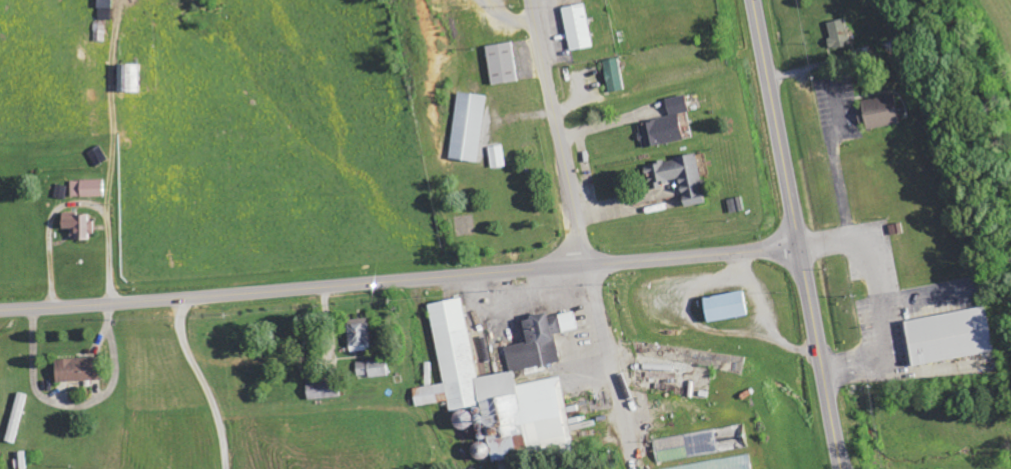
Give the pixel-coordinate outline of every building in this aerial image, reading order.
[(97,20),(112,19),(111,0),(96,0),(97,20)] [(570,51),(593,46),(584,3),(562,7),(570,51)] [(826,23),(830,38),(827,38),(829,50),(851,45),(845,19),(826,23)] [(489,85),(516,82),(512,43),(485,45),(489,85)] [(623,90),(619,58),(604,60),(609,92),(623,90)] [(139,64),(117,64),(117,91),(139,92),(139,64)] [(449,158),(477,162),(486,96),(458,92),(449,158)] [(642,147),(683,140),(679,114),(688,112),(686,95),(666,98),(669,118),(638,123),(642,147)] [(866,130),(900,124),(894,95),(856,101),(860,123),(865,122),(866,130)] [(491,169),(506,167),(502,145),(488,147),(491,169)] [(705,203),(697,155),(644,164),(648,187),(680,182),(684,207),(705,203)] [(71,181),(71,198),(105,197),(105,180),(71,181)] [(65,199),(67,187),(57,185),(55,197),(65,199)] [(745,211),(742,197),(727,200),(731,214),(745,211)] [(62,215),(61,229),(75,229),(74,239),(93,240),(93,215),(62,215)] [(706,323),(747,315),(743,290),(702,298),(706,323)] [(492,460),(573,446),(560,377),(516,385),(513,371),(560,362),(555,334),(577,330),(574,312),(546,317),(546,314),(521,318),(526,343),(505,346),(509,372),(476,378),(462,298),(428,304),(443,383),(413,389),(416,407),(448,401),(450,411),(452,411),(455,430),(477,426),(479,435),(487,433),(492,460)] [(988,308),(905,320),(912,365),(995,353),(988,308)] [(370,351),(369,319),(348,320),(349,352),(370,351)] [(100,381),(99,358),(54,359),(55,383),(100,381)] [(388,375),(386,359),(356,362),(357,378),(388,375)] [(307,382),(307,399),(339,398),(338,381),(307,382)] [(26,395),(17,393),(5,441),(13,443),(26,395)] [(751,455),(662,468),(753,468),(751,455)]
